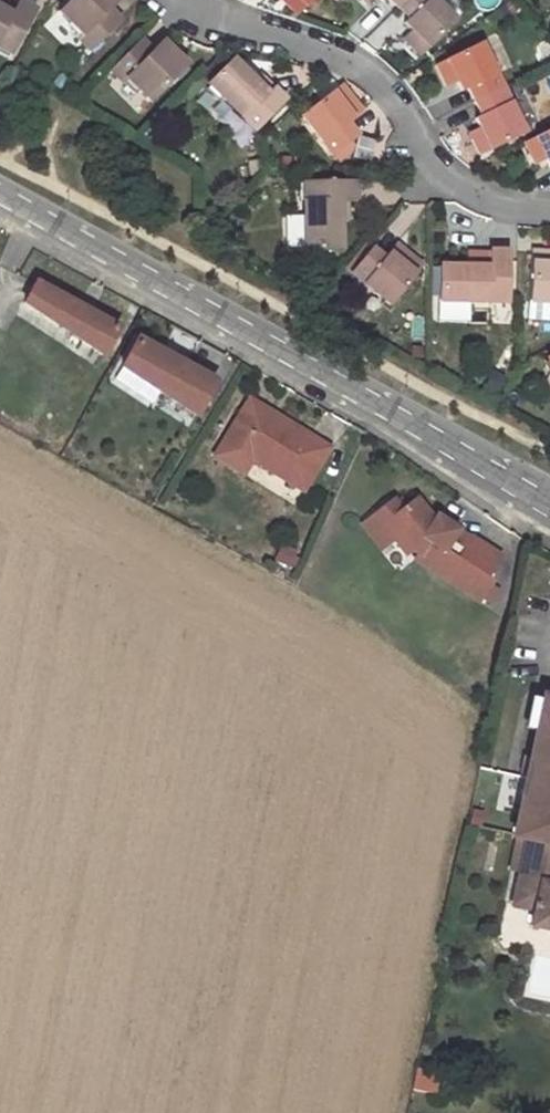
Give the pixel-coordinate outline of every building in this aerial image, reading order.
[(82,36),(78,40),(90,51),(120,20),(109,9),(117,1),(116,0),(69,0),(57,13),(82,36)] [(311,0),(286,0),(283,4),(296,17),(311,0)] [(394,10),(404,0),(385,0),(394,10)] [(412,37),(404,45),(415,55),(450,19),(431,0),(404,0),(394,10),(404,20),(399,25),(406,32),(412,37)] [(11,54),(32,17),(35,10),(18,2),(14,10),(11,16),(0,10),(0,48),(11,54)] [(11,16),(14,10),(0,2),(0,10),(11,16)] [(406,32),(399,39),(404,45),(412,37),(406,32)] [(125,77),(150,102),(186,66),(160,42),(151,50),(140,40),(110,70),(121,81),(125,77)] [(452,81),(456,90),(463,87),(471,103),(499,90),(476,43),(430,65),(437,79),(449,74),(452,81)] [(206,82),(255,130),(285,100),(274,89),(268,95),(256,83),(230,58),(206,82)] [(441,86),(452,81),(449,74),(437,79),(441,86)] [(256,83),(268,95),(274,89),(262,77),(256,83)] [(301,114),(332,156),(355,137),(344,124),(351,119),(340,105),(350,98),(338,84),(301,114)] [(203,113),(217,99),(203,86),(189,100),(203,113)] [(476,130),(479,137),(469,143),(475,155),(520,134),(499,90),(471,103),(478,118),(472,121),(476,130)] [(340,105),(351,119),(361,111),(350,98),(340,105)] [(465,135),(469,143),(479,137),(476,130),(465,135)] [(541,159),(546,169),(549,167),(549,130),(521,144),(527,158),(538,153),(541,159)] [(538,153),(527,158),(530,164),(541,159),(538,153)] [(304,183),(305,250),(338,250),(338,217),(338,201),(346,201),(355,201),(354,182),(304,183)] [(338,201),(338,217),(346,217),(346,201),(338,201)] [(406,254),(394,244),(386,253),(399,263),(406,254)] [(350,271),(389,303),(421,266),(406,254),(399,263),(386,253),(382,258),(369,248),(350,271)] [(435,300),(505,301),(505,251),(489,251),(489,258),(471,257),(436,257),(435,300)] [(549,303),(549,264),(544,264),(544,251),(527,251),(526,302),(549,303)] [(118,327),(35,282),(24,302),(103,354),(118,327)] [(215,380),(137,338),(122,366),(196,414),(215,380)] [(225,439),(303,487),(329,445),(251,397),(225,439)] [(382,524),(401,510),(392,498),(366,517),(385,544),(392,539),(382,524)] [(413,561),(477,601),(490,579),(485,576),(499,554),(471,536),(470,538),(442,521),(440,525),(431,520),(416,499),(401,510),(382,524),(392,539),(402,553),(408,549),(416,556),(413,561)] [(534,700),(505,839),(522,842),(549,848),(549,703),(534,700)] [(514,885),(549,892),(549,888),(549,848),(522,842),(514,885)] [(514,885),(507,915),(528,920),(524,936),(549,942),(549,892),(514,885)]
